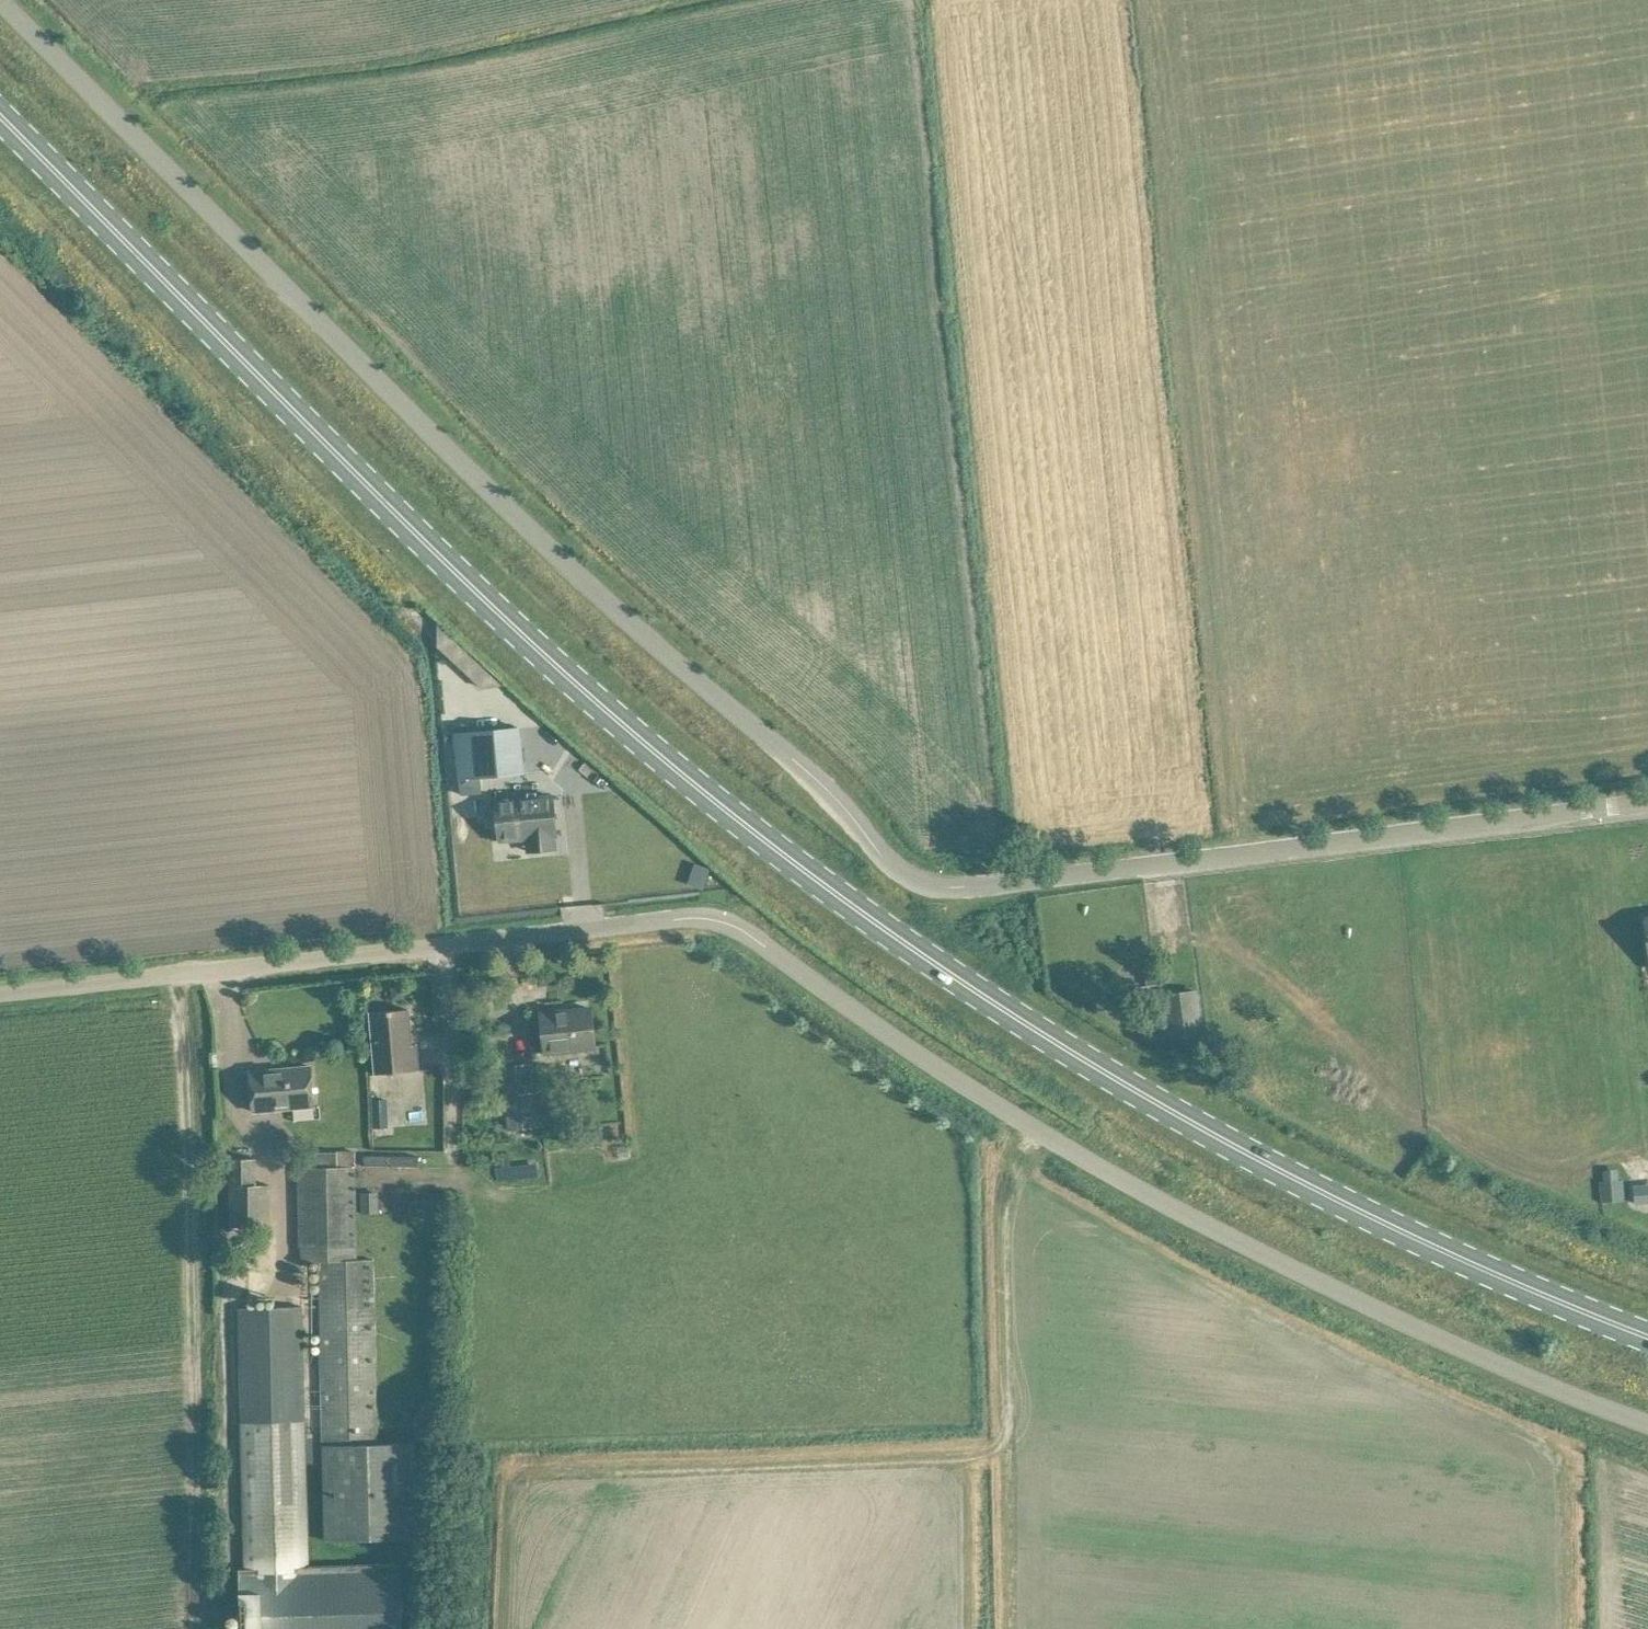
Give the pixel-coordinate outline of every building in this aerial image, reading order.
[(524,773),(520,728),(455,735),(460,795),(482,793),(481,777),(524,773)] [(445,736),(445,743),(455,742),(455,735),(445,736)] [(528,851),(539,851),(556,849),(554,836),(556,836),(553,796),(496,802),(499,841),(527,838),(528,851)] [(1202,1036),(1199,1014),(1196,992),(1163,997),(1169,1040),(1173,1040),(1175,1052),(1196,1050),(1194,1037),(1202,1036)] [(596,1046),(594,1029),(591,1007),(556,1013),(556,1017),(543,1019),(542,1015),(541,1015),(547,1053),(596,1046)] [(371,1013),(372,1034),(376,1074),(418,1071),(416,1045),(411,1045),(408,1009),(371,1013)] [(509,1130),(538,1127),(530,1064),(501,1067),(509,1130)] [(314,1106),(313,1088),(311,1067),(250,1072),(253,1112),(314,1106)] [(388,1100),(373,1100),(373,1127),(388,1127),(388,1100)] [(308,1168),(297,1168),(299,1262),(319,1262),(324,1540),(417,1538),(415,1444),(378,1445),(375,1260),(356,1260),(355,1153),(307,1154),(308,1168)] [(269,1184),(257,1184),(256,1159),(229,1160),(232,1226),(271,1225),(269,1184)] [(238,1308),(245,1569),(240,1569),(241,1628),(402,1628),(401,1565),(309,1567),(302,1307),(238,1308)]
